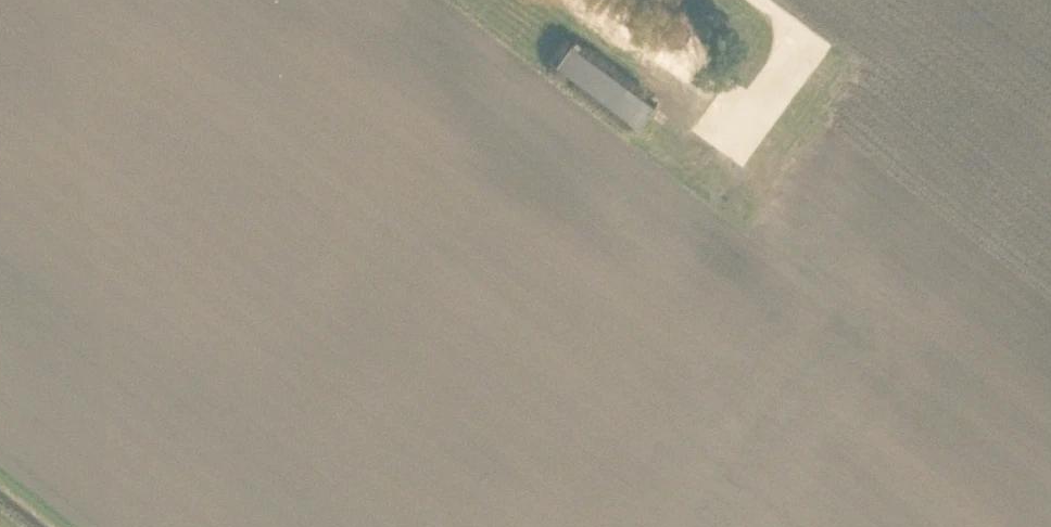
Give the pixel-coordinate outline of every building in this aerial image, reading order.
[(558,62),(640,126),(656,104),(573,43),(558,62)]
